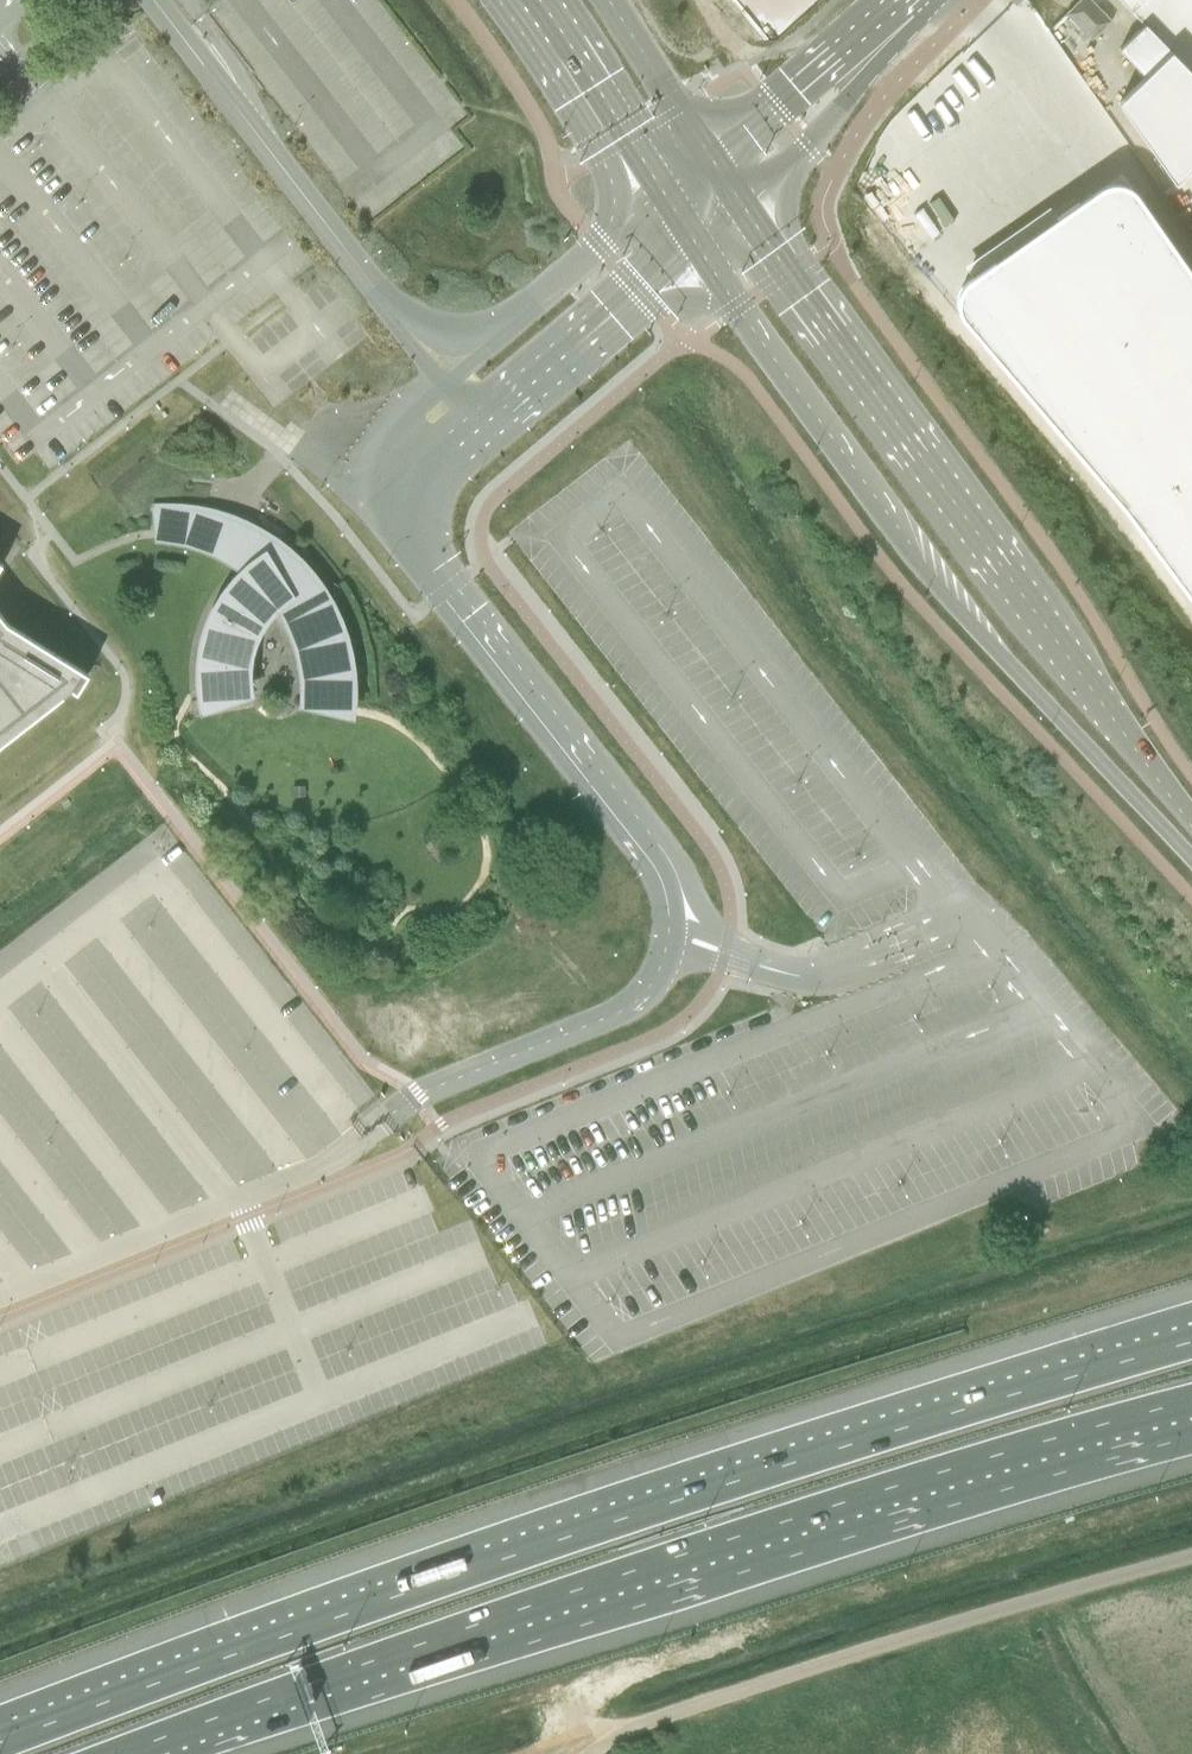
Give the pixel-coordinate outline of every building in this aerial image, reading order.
[(1112,21),(1092,0),(1079,0),(1065,14),(1092,40),(1112,21)] [(1145,27),(1120,51),(1147,78),(1120,104),(1177,186),(1191,172),(1191,0),(1119,0),(1145,27)] [(959,303),(959,304),(959,305),(959,306),(959,307),(959,308),(959,309),(960,310),(960,311),(960,312),(961,312),(961,313),(961,314),(962,315),(962,316),(963,316),(963,317),(964,318),(964,319),(965,319),(965,320),(1065,438),(1169,561),(1191,592),(1191,275),(1135,195),(1134,194),(1133,193),(1132,193),(1132,192),(1131,191),(1130,191),(1129,190),(1128,190),(1128,189),(1127,189),(1126,188),(1125,188),(1124,188),(1123,187),(1122,187),(1121,186),(1120,186),(1119,186),(1118,186),(1117,186),(1116,186),(1115,186),(1114,186),(1113,186),(1112,186),(1111,186),(1110,186),(1109,186),(1108,187),(1107,187),(1106,187),(1105,187),(1104,188),(1103,188),(1102,189),(1101,189),(1098,191),(1080,204),(1079,204),(1078,203),(1055,219),(1056,221),(1038,234),(996,263),(969,282),(968,283),(967,284),(966,285),(965,286),(964,287),(964,288),(963,288),(963,289),(962,290),(962,291),(961,291),(961,292),(961,293),(960,294),(960,295),(960,296),(959,297),(959,298),(959,299),(959,300),(959,301),(959,302),(959,303)] [(164,512),(162,528),(183,530),(207,537),(220,542),(229,521),(228,521),(217,517),(191,512),(164,512)] [(203,664),(203,687),(205,702),(238,696),(237,694),(248,692),(246,681),(247,668),(249,655),(252,643),(257,631),(264,621),(272,611),(278,604),(284,613),(290,625),(295,637),(300,650),(303,663),(305,676),(305,690),(305,702),(316,703),(316,705),(349,707),(349,690),(348,664),(342,638),(341,637),(339,629),(335,620),(333,614),(320,591),(303,570),(300,566),(285,553),(263,537),(258,534),(257,534),(242,555),(250,560),(258,566),(250,573),(246,577),(241,581),(240,580),(236,585),(229,594),(222,604),(215,618),(207,640),(205,647),(203,664)] [(65,696),(64,696),(72,690),(78,693),(90,674),(7,623),(0,613),(0,746),(65,696)]
